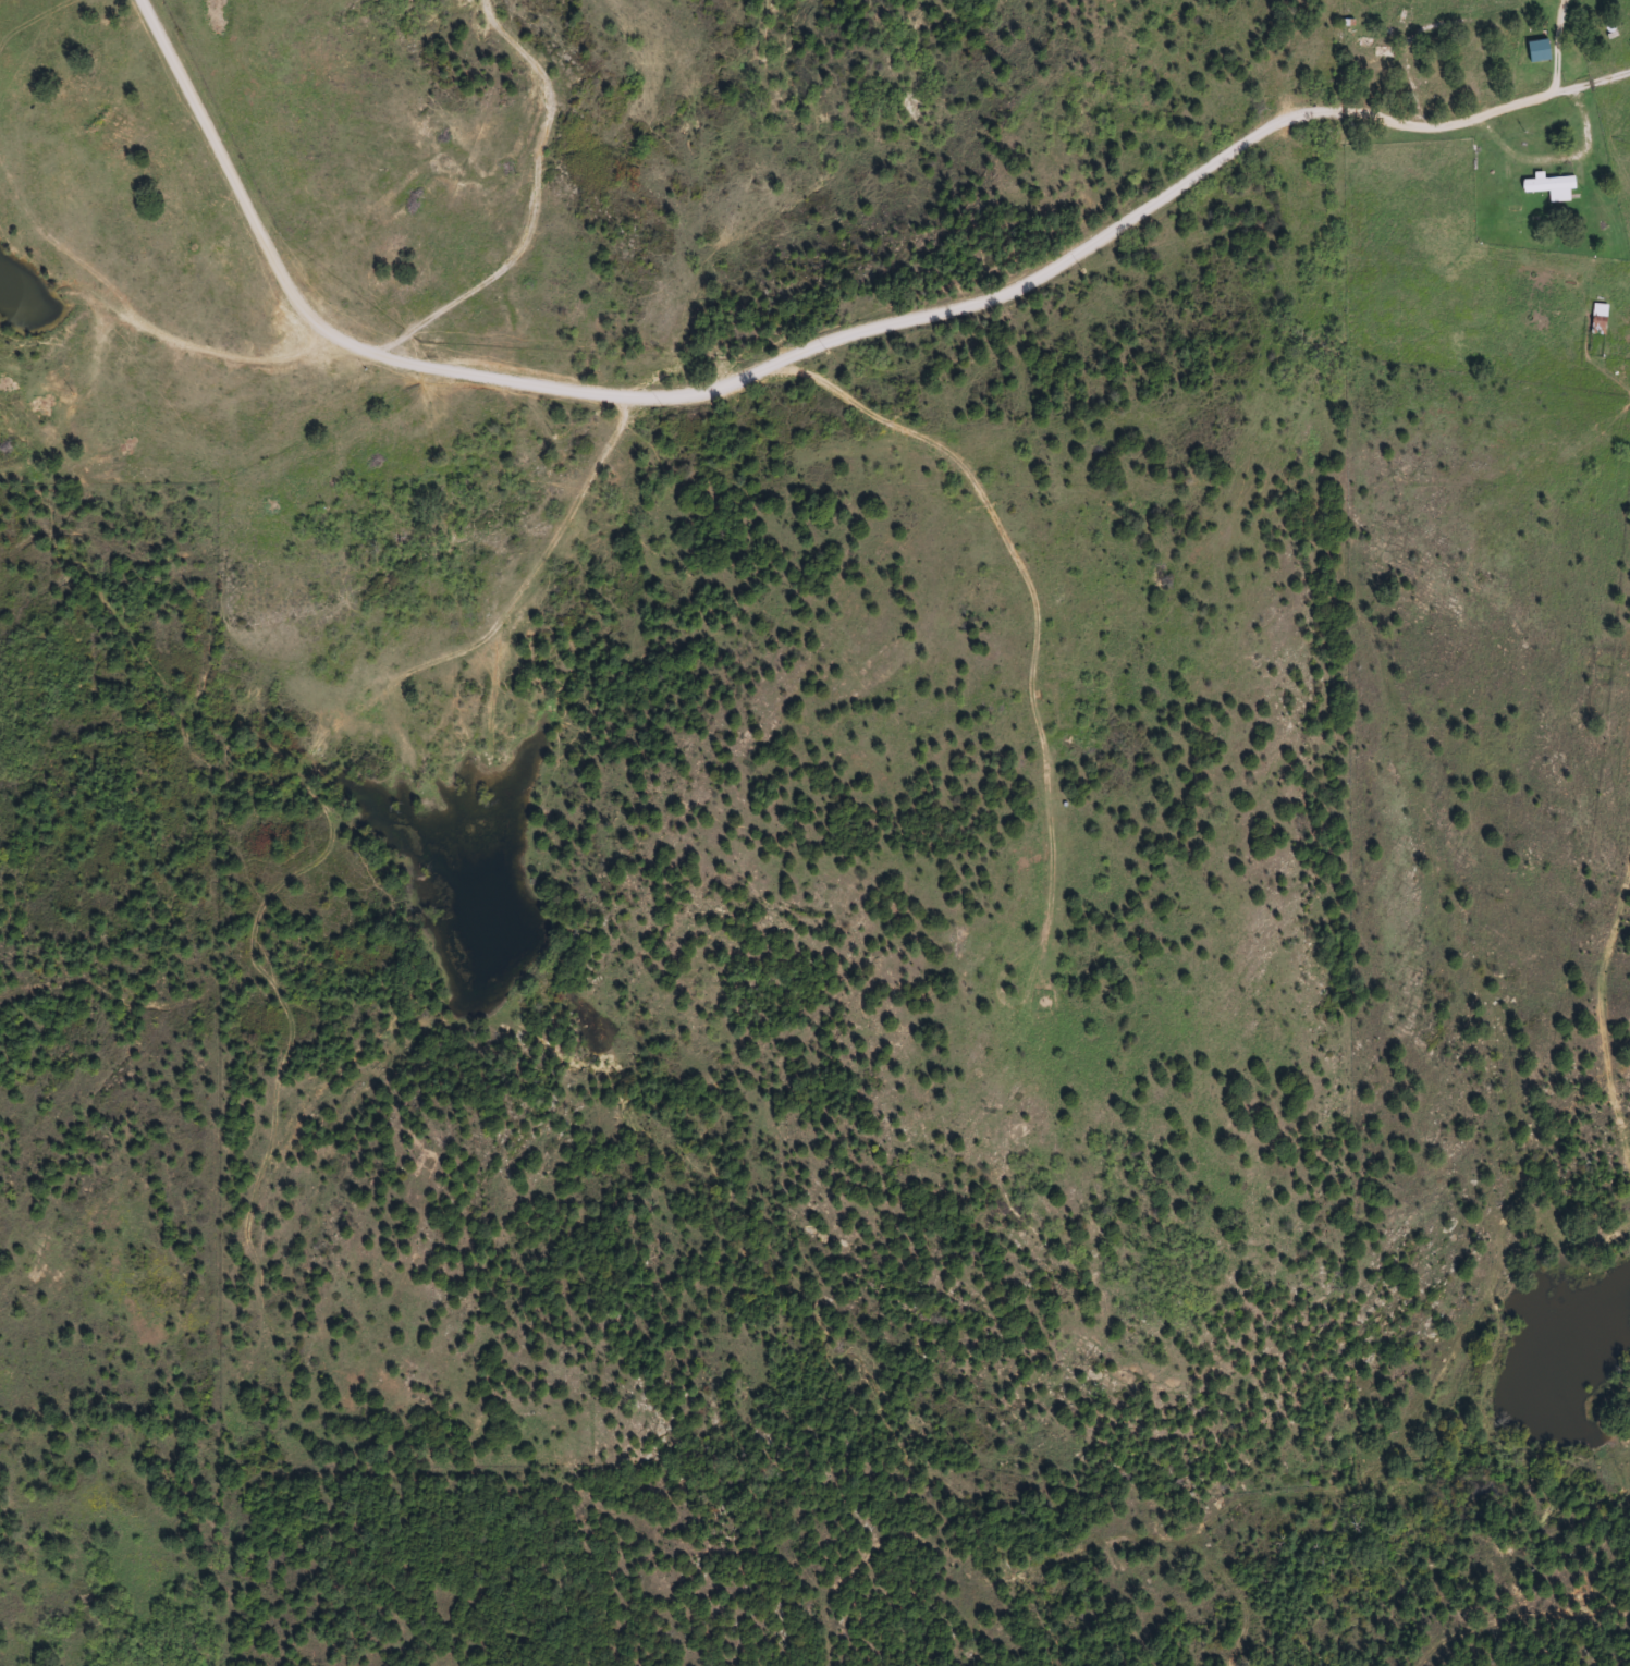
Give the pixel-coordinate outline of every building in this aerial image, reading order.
[(1552,59),(1549,39),(1528,42),(1531,62),(1552,59)] [(1549,191),(1550,202),(1571,201),(1570,189),(1576,189),(1576,175),(1535,177),(1535,179),(1523,180),(1523,192),(1549,191)] [(1590,333),(1604,335),(1607,305),(1593,304),(1590,333)]
